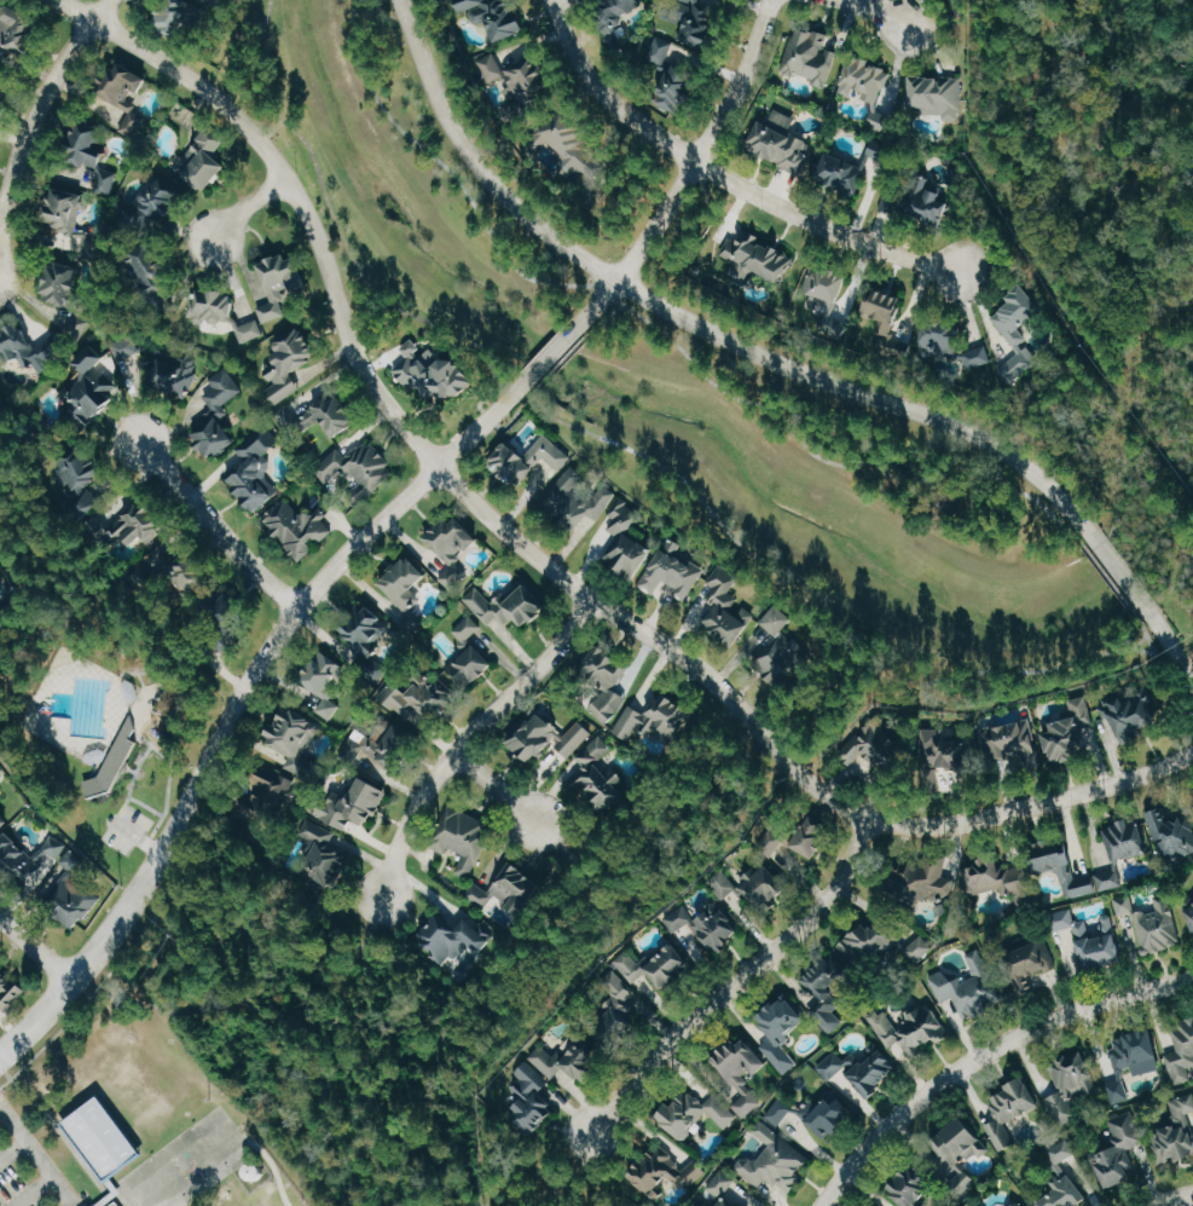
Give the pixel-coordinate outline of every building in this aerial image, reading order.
[(178,41),(203,16),(186,0),(177,0),(157,21),(178,41)] [(456,11),(452,0),(513,0),(522,29),(492,40),(485,19),(475,23),(467,17),(464,8),(456,11)] [(592,25),(602,0),(643,0),(641,5),(624,15),(621,24),(615,30),(624,47),(613,52),(603,30),(592,25)] [(688,6),(669,0),(697,0),(696,2),(723,11),(711,51),(678,40),(688,6)] [(21,59),(40,19),(11,6),(0,29),(0,49),(21,59)] [(793,22),(828,34),(822,48),(834,52),(823,87),(776,70),(793,22)] [(655,34),(645,58),(664,65),(649,99),(677,111),(695,70),(667,58),(673,42),(655,34)] [(468,62),(496,50),(504,70),(533,57),(552,93),(528,111),(503,126),(493,110),(506,102),(500,90),(510,83),(500,77),(477,82),(468,62)] [(847,53),(888,68),(875,102),(876,110),(893,117),(887,133),(867,125),(871,111),(870,102),(859,98),(862,92),(855,90),(851,98),(834,92),(847,53)] [(143,93),(151,79),(122,62),(103,94),(134,113),(138,105),(129,100),(136,89),(143,93)] [(14,78),(0,71),(0,109),(14,78)] [(908,74),(961,75),(961,120),(942,120),(942,111),(907,111),(908,74)] [(521,144),(563,98),(601,133),(589,146),(610,166),(593,183),(579,169),(569,180),(558,169),(560,152),(546,140),(533,155),(521,144)] [(745,144),(758,119),(765,122),(774,106),(794,116),(786,133),(811,146),(798,172),(745,144)] [(123,131),(137,138),(148,115),(135,108),(123,131)] [(103,127),(80,121),(69,160),(101,170),(95,191),(113,196),(120,173),(103,168),(109,145),(99,142),(103,127)] [(206,192),(230,165),(217,153),(227,141),(212,127),(177,166),(206,192)] [(821,148),(810,174),(852,194),(869,155),(885,162),(892,146),(870,137),(858,165),(821,148)] [(139,229),(170,237),(184,183),(153,175),(139,229)] [(878,208),(885,187),(907,195),(914,184),(938,192),(936,198),(946,202),(937,229),(878,208)] [(88,194),(55,188),(46,231),(79,237),(88,194)] [(719,253),(729,237),(735,241),(742,229),(792,258),(776,284),(752,270),(743,285),(724,273),(732,260),(719,253)] [(159,317),(182,306),(155,250),(132,262),(159,317)] [(261,263),(273,303),(259,307),(264,323),(288,315),(283,297),(306,290),(295,253),(261,263)] [(841,337),(818,328),(827,306),(799,294),(812,261),(846,276),(830,315),(847,322),(841,337)] [(241,300),(224,289),(220,295),(197,281),(187,297),(199,305),(191,318),(202,325),(208,317),(224,327),(241,300)] [(905,359),(884,352),(890,333),(876,328),(880,317),(862,311),(870,283),(902,293),(891,329),(894,330),(893,336),(910,342),(905,359)] [(1000,369),(1021,351),(991,316),(1008,302),(1003,296),(1019,283),(1039,308),(1017,328),(1025,337),(1018,342),(1021,347),(1026,344),(1037,358),(1009,381),(1000,369)] [(991,360),(966,368),(962,357),(919,350),(925,312),(961,318),(956,351),(986,342),(991,360)] [(91,318),(75,316),(73,337),(89,339),(91,318)] [(259,319),(238,327),(245,343),(266,334),(259,319)] [(21,325),(0,330),(0,361),(10,359),(12,362),(22,359),(28,369),(36,364),(43,374),(54,367),(53,361),(54,361),(67,353),(66,346),(58,334),(36,348),(21,325)] [(276,405),(304,387),(296,374),(323,357),(302,325),(275,343),(281,351),(274,356),(279,364),(266,372),(275,386),(267,391),(276,405)] [(190,397),(201,364),(122,337),(114,362),(130,367),(133,358),(146,362),(140,381),(190,397)] [(477,381),(456,359),(449,365),(431,346),(426,350),(414,338),(403,349),(410,357),(398,369),(429,402),(441,390),(453,403),(477,381)] [(116,402),(110,396),(125,381),(92,348),(75,364),(86,375),(68,392),(78,403),(71,409),(90,428),(116,402)] [(245,391),(228,367),(199,388),(215,410),(190,428),(213,459),(238,440),(223,420),(231,413),(226,405),(245,391)] [(323,420),(333,438),(359,423),(342,392),(297,418),(304,431),(323,420)] [(256,513),(282,492),(266,473),(276,465),(266,454),(282,441),(268,425),(239,450),(248,461),(227,478),(256,513)] [(574,457),(548,433),(527,457),(511,442),(491,463),(522,491),(550,461),(561,472),(574,457)] [(347,458),(338,447),(313,469),(327,485),(342,472),(349,480),(355,474),(370,491),(396,468),(371,438),(347,458)] [(73,482),(81,497),(69,503),(77,516),(118,492),(91,445),(57,465),(69,485),(73,482)] [(584,537),(620,494),(603,480),(587,500),(575,490),(586,476),(573,465),(542,502),(584,537)] [(303,517),(288,496),(263,514),(298,560),(337,531),(318,506),(303,517)] [(145,537),(152,544),(170,528),(144,499),(111,529),(118,537),(122,533),(135,547),(145,537)] [(634,581),(656,552),(630,532),(643,514),(623,499),(603,524),(620,537),(604,558),(634,581)] [(482,541),(457,514),(429,540),(451,565),(469,549),(471,551),(482,541)] [(707,568),(676,552),(675,555),(661,548),(642,587),(657,595),(662,586),(691,600),(707,568)] [(205,587),(199,552),(168,557),(174,593),(205,587)] [(415,589),(428,578),(410,557),(381,582),(411,617),(402,624),(411,636),(427,622),(415,608),(424,600),(415,589)] [(441,576),(450,589),(470,576),(460,562),(441,576)] [(737,647),(758,614),(746,607),(741,615),(732,609),(740,597),(733,593),(742,577),(721,564),(709,582),(717,587),(708,600),(719,606),(706,627),(737,647)] [(465,598),(490,626),(500,617),(508,626),(517,618),(527,628),(550,608),(524,579),(495,605),(479,586),(465,598)] [(226,629),(247,614),(229,589),(208,604),(226,629)] [(796,620),(779,604),(762,622),(779,638),(796,620)] [(380,683),(390,667),(374,657),(394,623),(363,605),(344,638),(364,649),(353,668),(380,683)] [(455,629),(471,646),(487,631),(471,614),(455,629)] [(778,687),(810,664),(790,635),(782,641),(781,640),(757,657),(778,687)] [(450,667),(466,689),(496,668),(480,645),(450,667)] [(618,690),(633,669),(602,646),(582,672),(607,690),(591,712),(630,741),(639,729),(648,736),(656,725),(675,739),(695,712),(665,691),(649,713),(618,690)] [(331,721),(342,706),(331,698),(351,671),(325,651),(302,680),(326,699),(318,710),(331,721)] [(397,769),(404,755),(406,754),(419,730),(421,728),(429,715),(435,719),(452,704),(458,693),(449,683),(442,689),(427,680),(411,694),(401,688),(391,707),(397,715),(377,732),(373,738),(356,728),(342,754),(352,765),(359,759),(364,751),(397,769)] [(387,706),(404,687),(396,680),(379,699),(387,706)] [(1113,717),(1125,745),(1146,736),(1142,726),(1163,717),(1149,685),(1100,707),(1106,720),(1113,717)] [(1095,725),(1089,695),(1072,699),(1075,717),(1052,722),(1054,730),(1046,731),(1052,762),(1088,754),(1082,728),(1095,725)] [(322,726),(290,706),(267,742),(299,762),(322,726)] [(594,731),(581,720),(567,735),(542,713),(534,723),(529,719),(508,743),(533,764),(539,757),(545,763),(551,756),(564,767),(594,731)] [(131,714),(135,727),(129,739),(135,743),(110,790),(88,796),(85,780),(100,777),(131,714)] [(1034,720),(987,729),(994,768),(1042,760),(1034,720)] [(850,765),(883,781),(902,742),(869,726),(850,765)] [(942,771),(974,764),(967,733),(949,736),(947,726),(916,733),(927,786),(944,783),(942,771)] [(606,811),(635,790),(608,752),(613,749),(604,736),(577,754),(587,768),(573,778),(588,799),(594,795),(606,811)] [(250,807),(285,820),(300,779),(265,766),(250,807)] [(389,791),(361,777),(345,812),(324,802),(318,816),(366,838),(369,831),(370,832),(389,791)] [(472,879),(497,826),(453,805),(433,848),(448,855),(451,847),(466,854),(457,872),(472,879)] [(1191,812),(1170,819),(1166,806),(1148,812),(1164,862),(1192,853),(1192,818),(1191,812)] [(11,823),(0,812),(0,834),(11,823)] [(798,841),(769,827),(760,847),(778,855),(784,842),(818,858),(833,824),(811,813),(798,841)] [(1114,861),(1151,851),(1142,816),(1105,826),(1114,861)] [(338,832),(309,819),(302,835),(314,840),(298,874),(335,891),(352,855),(331,845),(338,832)] [(68,846),(53,833),(36,856),(7,833),(0,843),(0,863),(34,890),(68,846)] [(1067,898),(1121,887),(1118,870),(1077,878),(1068,836),(1042,842),(1044,850),(1036,851),(1040,872),(1060,867),(1067,898)] [(1036,908),(1026,863),(1004,868),(1000,854),(961,864),(971,904),(983,901),(981,893),(1003,887),(1005,896),(1016,893),(1020,912),(1036,908)] [(913,871),(895,869),(892,890),(910,892),(910,894),(951,899),(954,873),(945,872),(946,863),(914,860),(913,871)] [(543,887),(519,861),(488,890),(481,883),(470,893),(485,908),(499,895),(516,913),(543,887)] [(789,889),(765,861),(740,882),(763,910),(789,889)] [(739,887),(723,869),(709,881),(725,899),(739,887)] [(78,927),(100,899),(68,874),(46,902),(78,927)] [(1119,915),(1136,910),(1132,893),(1115,898),(1119,915)] [(1134,914),(1142,953),(1182,946),(1175,909),(1171,910),(1168,894),(1155,897),(1157,909),(1134,914)] [(694,922),(713,954),(743,936),(720,898),(694,913),(688,902),(665,916),(675,934),(694,922)] [(1056,929),(1077,926),(1075,909),(1054,912),(1056,929)] [(497,937),(474,915),(460,930),(446,916),(422,942),(449,967),(470,943),(482,954),(497,937)] [(898,946),(915,964),(922,961),(934,948),(927,934),(921,937),(913,944),(907,947),(901,935),(895,929),(892,923),(884,915),(878,921),(864,928),(860,931),(851,935),(840,946),(843,952),(858,968),(864,962),(898,946)] [(1125,960),(1116,915),(1102,917),(1103,920),(1075,925),(1084,968),(1125,960)] [(1058,967),(1048,938),(1006,954),(1021,996),(1034,991),(1029,977),(1058,967)] [(664,989),(695,966),(677,943),(643,968),(630,950),(616,960),(634,983),(650,971),(664,989)] [(805,982),(822,996),(809,1011),(833,1033),(845,1020),(835,1012),(843,1003),(833,994),(849,976),(827,957),(805,982)] [(6,1011),(27,991),(0,962),(0,1005),(6,1011)] [(930,977),(941,1002),(954,996),(966,1022),(1004,1005),(989,972),(965,983),(962,977),(952,981),(947,969),(930,977)] [(631,1014),(644,1003),(618,970),(597,987),(613,1007),(596,1020),(613,1041),(637,1021),(631,1014)] [(810,1018),(788,992),(759,1017),(775,1036),(762,1046),(786,1074),(800,1063),(782,1041),(810,1018)] [(870,1019),(891,1047),(900,1040),(912,1056),(933,1040),(937,1046),(953,1034),(927,999),(896,1022),(885,1008),(870,1019)] [(1192,1080),(1188,1067),(1192,1066),(1192,1019),(1171,1025),(1178,1050),(1165,1053),(1174,1085),(1192,1080)] [(529,1058),(555,1078),(565,1065),(589,1084),(601,1069),(597,1066),(607,1052),(578,1029),(557,1055),(542,1043),(529,1058)] [(1110,1038),(1118,1071),(1134,1067),(1136,1076),(1163,1070),(1154,1029),(1110,1038)] [(714,1059),(744,1095),(733,1105),(745,1118),(765,1102),(746,1080),(768,1062),(744,1034),(714,1059)] [(901,1068),(881,1047),(863,1063),(855,1054),(842,1066),(870,1097),(901,1068)] [(836,1049),(828,1056),(823,1050),(812,1060),(830,1079),(848,1063),(836,1049)] [(1072,1101),(1100,1092),(1086,1052),(1051,1063),(1061,1092),(1046,1097),(1055,1124),(1077,1116),(1072,1101)] [(537,1133),(560,1108),(542,1092),(552,1082),(529,1060),(516,1073),(524,1080),(504,1103),(537,1133)] [(1130,1100),(1124,1072),(1117,1073),(1119,1080),(1105,1083),(1110,1105),(1130,1100)] [(1041,1105),(1028,1078),(988,1097),(998,1119),(988,1124),(1001,1153),(1018,1145),(1007,1121),(1041,1105)] [(740,1115),(709,1087),(701,1097),(691,1089),(676,1105),(671,1102),(658,1116),(684,1140),(708,1113),(727,1130),(740,1115)] [(1192,1092),(1169,1101),(1177,1124),(1161,1129),(1164,1139),(1154,1142),(1161,1163),(1178,1157),(1179,1160),(1192,1155),(1192,1093),(1192,1092)] [(827,1138),(835,1130),(837,1133),(857,1114),(836,1093),(809,1119),(827,1138)] [(98,1095),(60,1121),(104,1181),(108,1178),(141,1154),(98,1095)] [(781,1126),(794,1105),(779,1096),(767,1118),(781,1126)] [(1108,1189),(1140,1176),(1129,1149),(1146,1142),(1134,1112),(1108,1122),(1115,1141),(1092,1150),(1108,1189)] [(990,1146),(967,1116),(922,1149),(930,1160),(931,1160),(956,1194),(976,1180),(965,1165),(990,1146)] [(814,1159),(763,1120),(754,1132),(771,1145),(758,1161),(749,1154),(737,1169),(762,1188),(770,1177),(789,1191),(814,1159)] [(1063,1163),(1078,1151),(1064,1134),(1045,1150),(1065,1174),(1035,1198),(1042,1205),(1079,1205),(1091,1196),(1063,1163)] [(685,1175),(688,1186),(710,1180),(704,1162),(681,1169),(676,1152),(637,1163),(648,1200),(667,1194),(663,1182),(685,1175)] [(925,1202),(940,1187),(917,1163),(890,1188),(907,1205),(929,1205),(925,1202)] [(752,1204),(733,1203),(734,1173),(711,1172),(710,1205),(752,1205),(752,1204)] [(114,1198),(103,1205),(120,1205),(114,1198)]
